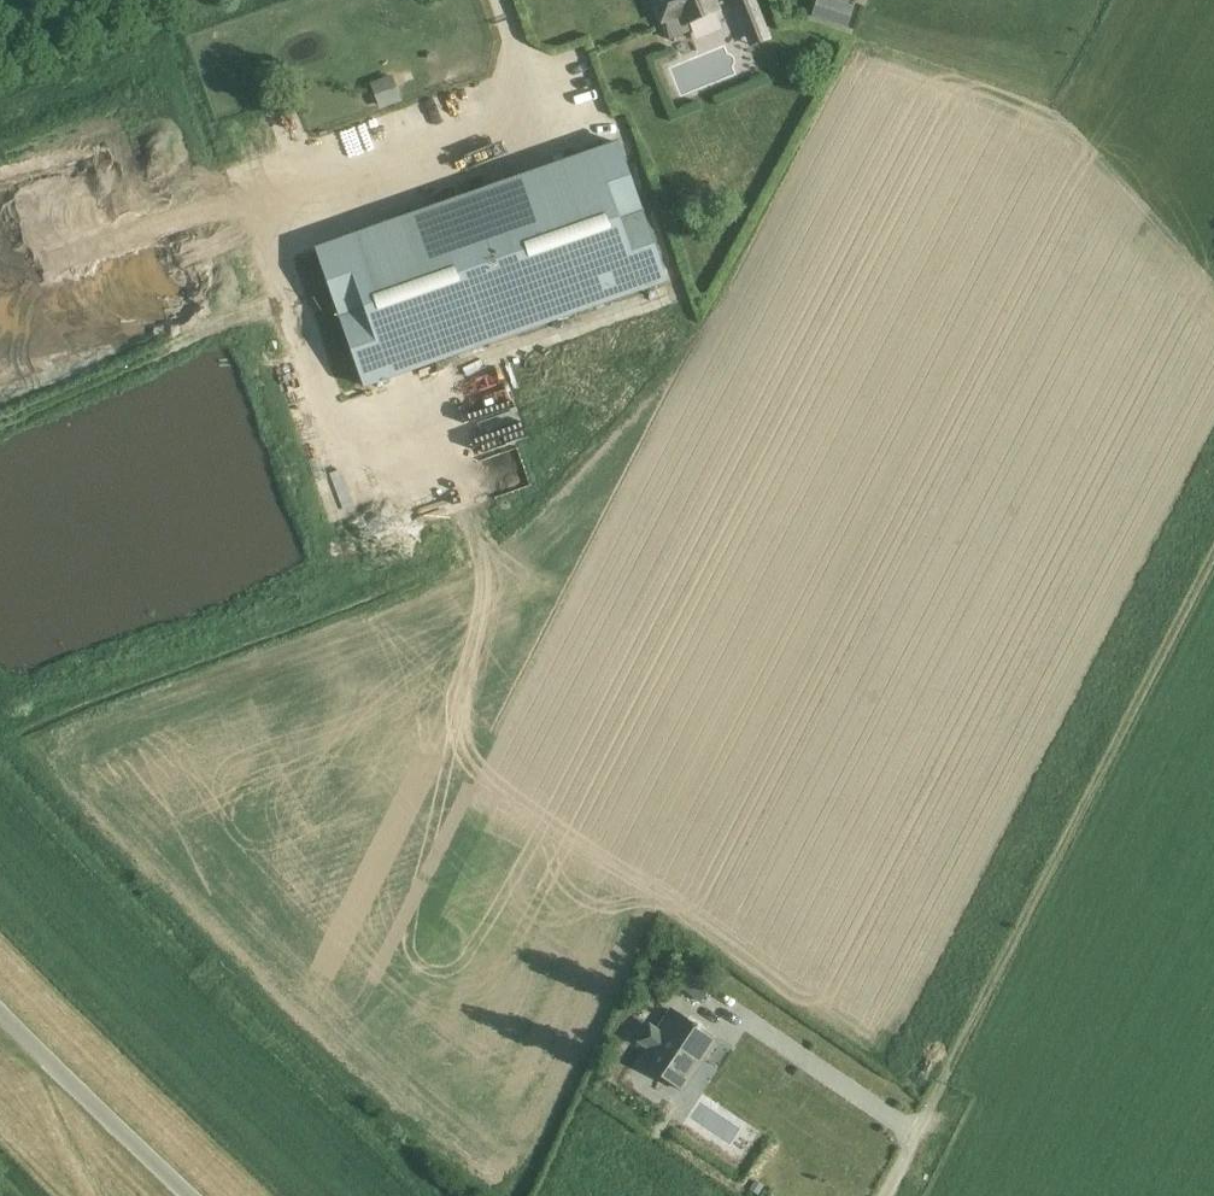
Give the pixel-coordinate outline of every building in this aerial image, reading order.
[(663,22),(670,40),(689,33),(686,25),(719,11),(715,0),(654,0),(663,22)] [(752,46),(769,39),(754,0),(733,0),(752,46)] [(835,25),(842,2),(836,0),(818,0),(812,17),(835,25)] [(371,83),(380,107),(402,98),(394,75),(371,83)] [(620,144),(316,250),(364,386),(667,280),(620,144)] [(703,1004),(715,987),(690,970),(678,987),(703,1004)] [(652,1024),(639,1044),(655,1054),(646,1066),(683,1091),(703,1061),(698,1057),(712,1038),(671,1010),(659,1028),(652,1024)] [(653,1105),(674,1106),(674,1090),(654,1090),(653,1105)] [(763,1187),(755,1182),(750,1190),(758,1195),(763,1187)]
